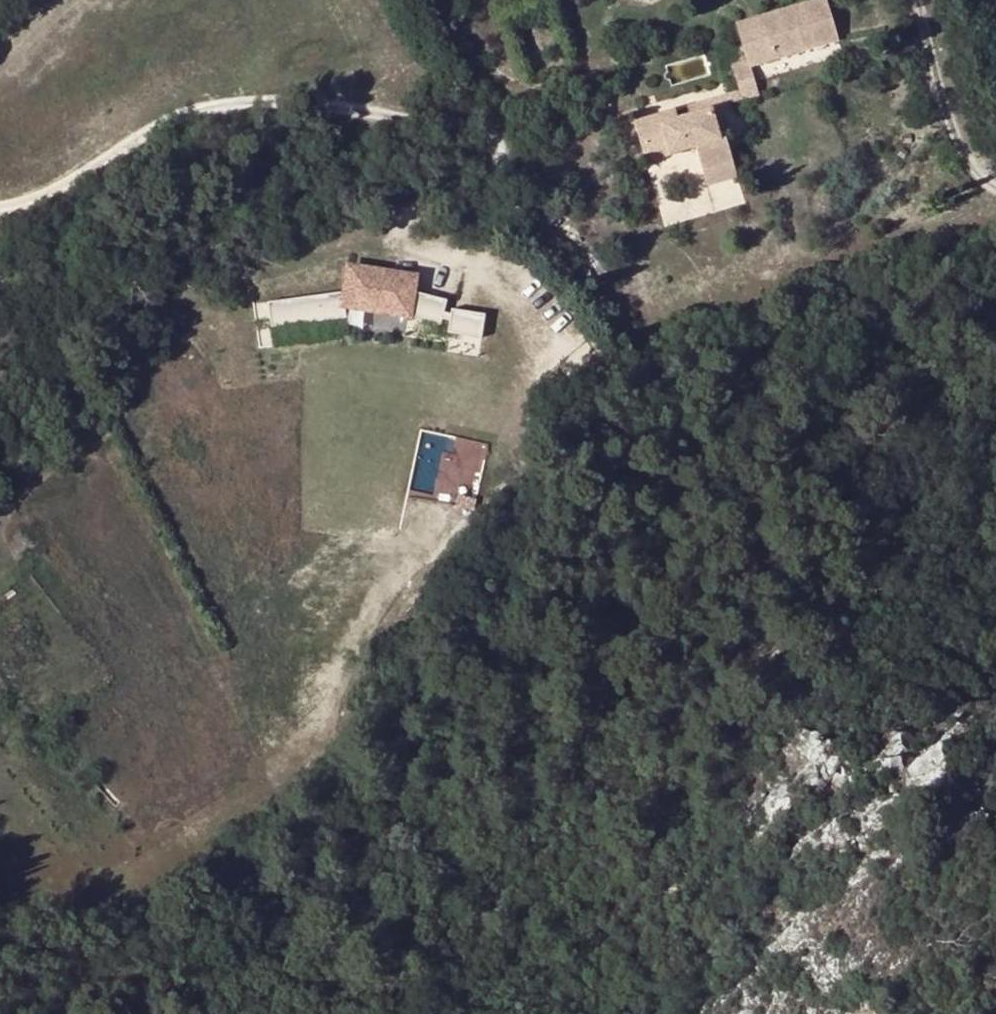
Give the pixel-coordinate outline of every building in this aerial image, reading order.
[(736,23),(747,60),(749,67),(751,67),(838,41),(825,0),(813,0),(736,23)] [(687,105),(688,114),(712,107),(713,110),(759,96),(751,67),(749,67),(747,60),(731,64),(738,90),(687,105)] [(726,138),(721,139),(713,110),(712,107),(688,114),(677,117),(674,109),(633,120),(664,227),(745,203),(726,138)] [(447,331),(481,336),(486,308),(452,303),(451,312),(444,311),(447,297),(414,292),(417,276),(350,265),(345,294),(270,305),(273,327),(344,316),(343,307),(442,323),(443,319),(449,320),(447,331)]
